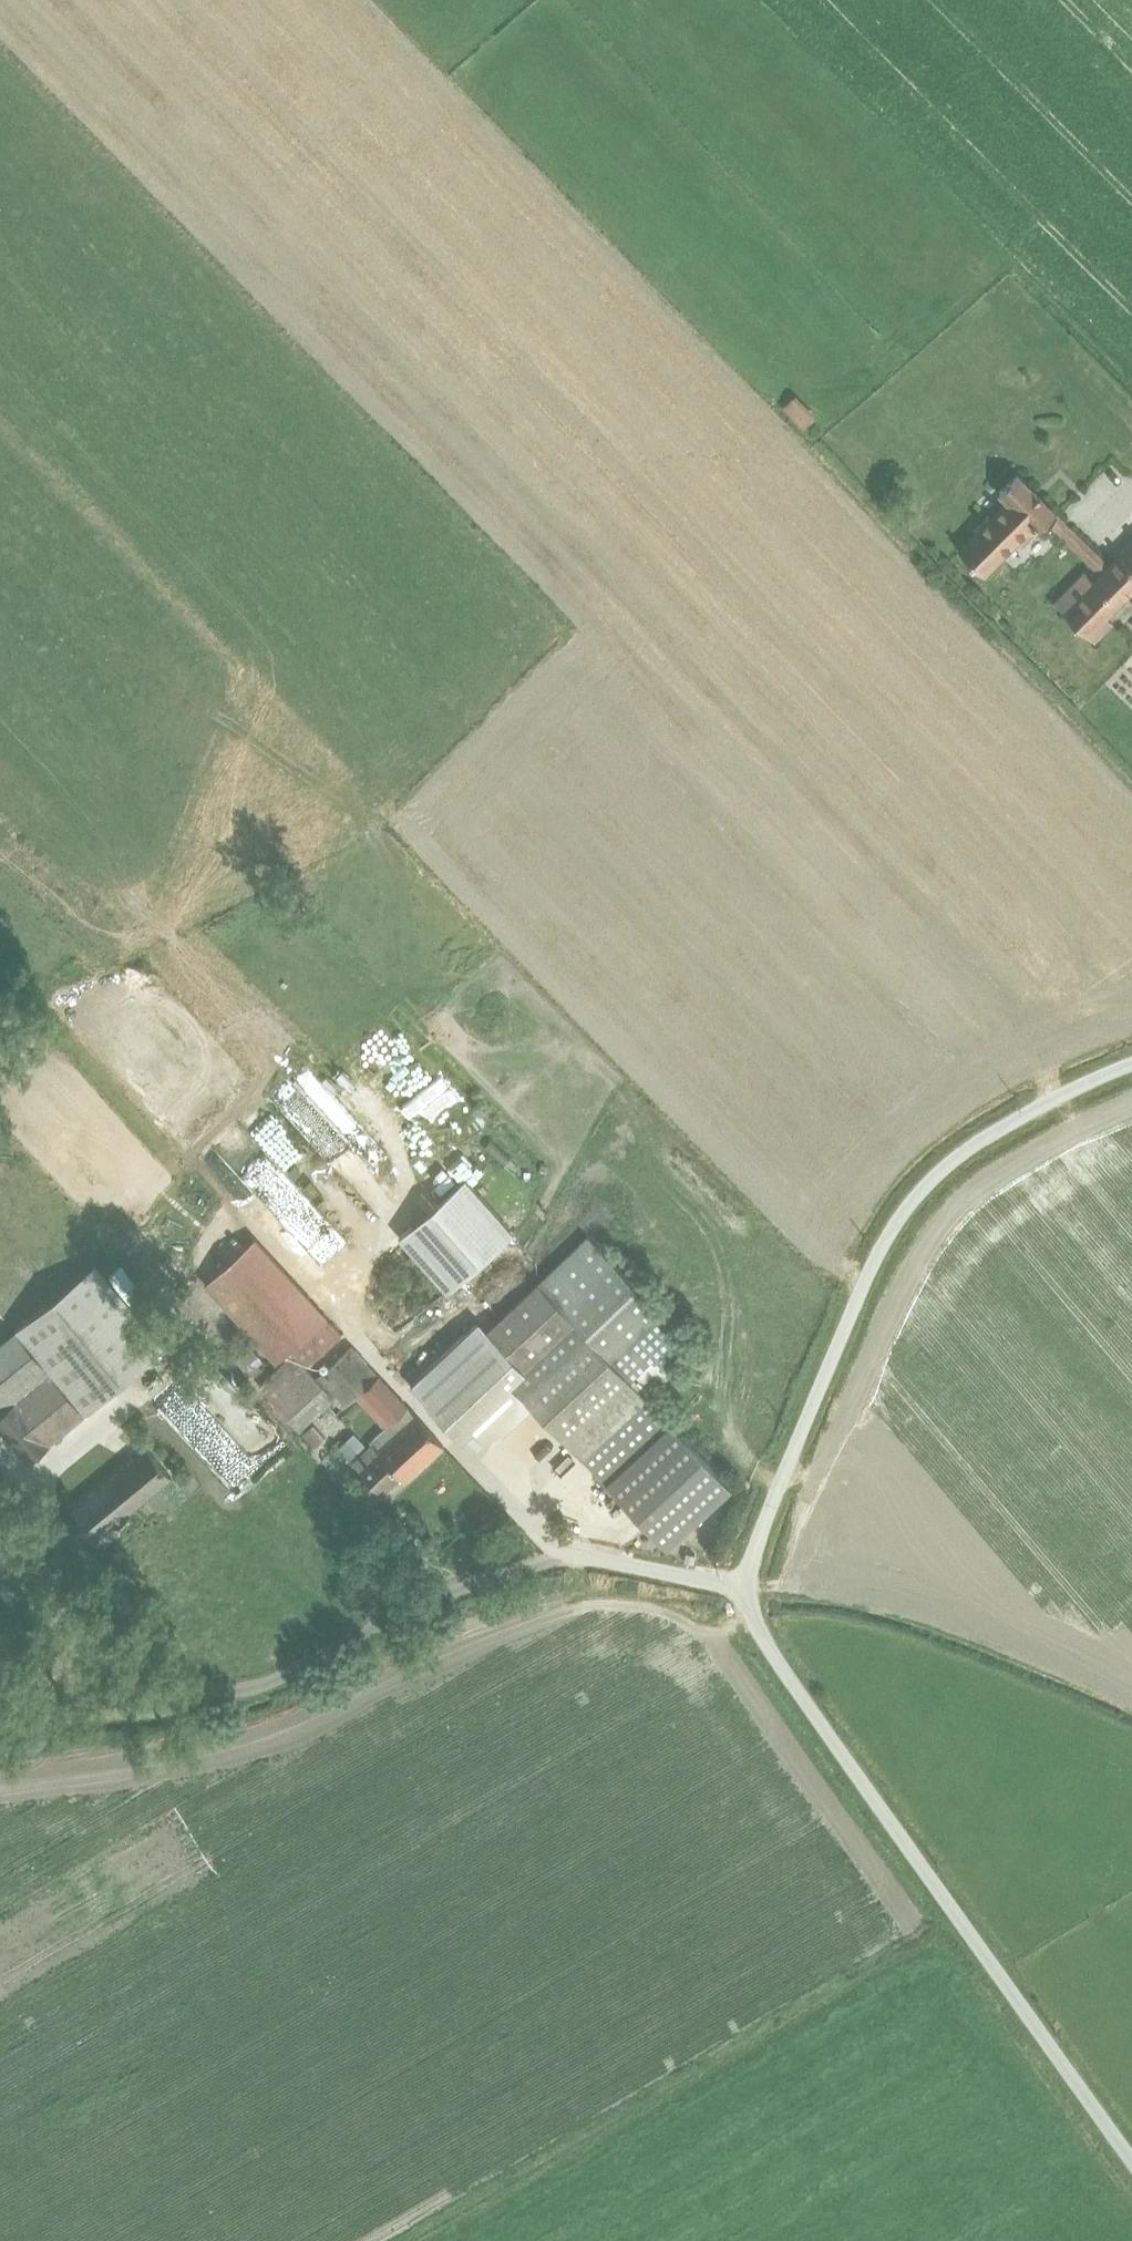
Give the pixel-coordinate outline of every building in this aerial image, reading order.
[(816,414),(795,393),(784,405),(805,426),(816,414)] [(1038,530),(1048,519),(1057,509),(1017,470),(998,490),(1005,497),(990,512),(988,510),(974,524),(976,527),(958,545),(986,572),(1019,538),(1022,542),(1036,528),(1038,530)] [(1109,559),(1057,509),(1048,519),(1099,569),(1109,559)] [(1109,559),(1099,569),(1094,575),(1085,566),(1055,598),(1097,638),(1114,620),(1107,614),(1131,588),(1131,534),(1118,549),(1119,550),(1111,559),(1110,558),(1109,559)] [(276,1123),(292,1111),(271,1084),(255,1096),(276,1123)] [(306,1159),(281,1187),(304,1209),(277,1237),(304,1263),(328,1237),(341,1250),(370,1219),(306,1159)] [(466,1177),(398,1236),(448,1292),(515,1232),(466,1177)] [(588,1235),(418,1395),(456,1433),(510,1382),(523,1395),(505,1412),(514,1423),(533,1405),(668,1547),(732,1486),(647,1395),(697,1348),(588,1235)] [(383,1492),(444,1443),(352,1343),(317,1376),(306,1365),(342,1332),(256,1236),(205,1283),(280,1365),(259,1384),(301,1430),(334,1398),(343,1407),(356,1395),(384,1427),(370,1440),(372,1442),(368,1446),(354,1431),(343,1441),(340,1438),(336,1442),(339,1445),(339,1446),(383,1492)] [(166,1346),(97,1262),(0,1343),(0,1425),(28,1461),(166,1346)] [(250,1375),(266,1361),(250,1344),(235,1358),(250,1375)] [(326,1436),(314,1423),(303,1432),(315,1446),(326,1436)] [(72,1508),(97,1538),(115,1523),(116,1525),(132,1512),(130,1510),(172,1475),(148,1446),(72,1508)] [(342,1462),(331,1451),(322,1459),(334,1471),(342,1462)]
